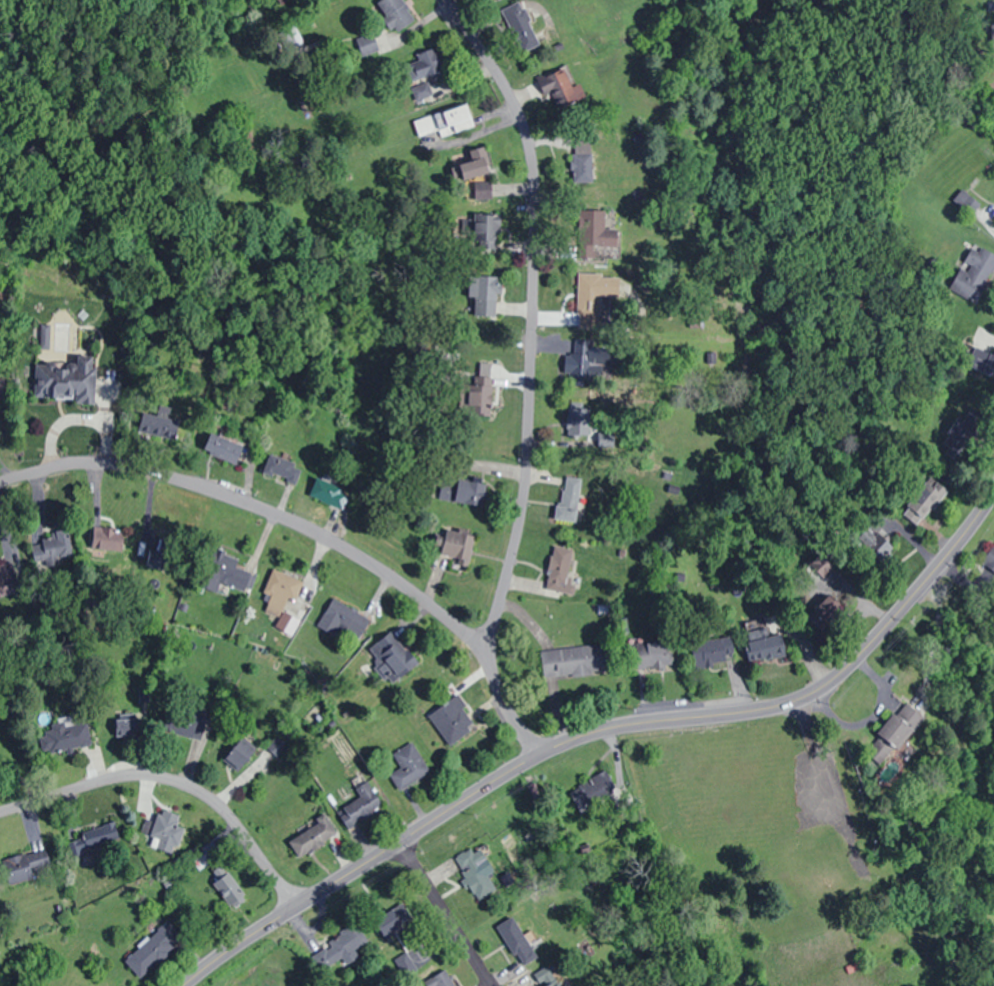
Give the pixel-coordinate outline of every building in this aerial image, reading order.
[(285,0),(265,0),(262,3),(273,17),(289,4),(285,0)] [(399,0),(383,0),(373,12),(399,34),(416,14),(399,0)] [(541,46),(525,8),(503,17),(519,55),(541,46)] [(303,43),(291,22),(274,33),(286,53),(303,43)] [(416,60),(402,65),(409,85),(444,73),(435,48),(415,55),(416,60)] [(556,111),(579,100),(564,68),(541,79),(556,111)] [(433,117),(443,140),(475,125),(464,102),(433,117)] [(573,184),(592,184),(592,147),(573,147),(573,184)] [(458,165),(463,182),(489,174),(483,157),(458,165)] [(971,215),(980,204),(963,189),(953,200),(971,215)] [(474,250),(500,250),(500,214),(474,214),(474,250)] [(579,257),(618,257),(618,228),(579,229),(579,257)] [(972,243),(951,287),(979,301),(993,269),(993,254),(972,243)] [(577,328),(601,328),(601,273),(577,273),(577,328)] [(469,276),(469,310),(502,310),(502,276),(469,276)] [(614,379),(615,347),(574,346),(573,378),(614,379)] [(34,400),(92,402),(94,363),(36,361),(34,400)] [(477,401),(485,401),(485,388),(477,388),(477,401)] [(566,407),(566,436),(590,436),(590,407),(566,407)] [(163,419),(154,416),(150,424),(160,428),(163,419)] [(965,422),(941,430),(949,455),(973,447),(965,422)] [(235,464),(244,444),(211,429),(202,449),(235,464)] [(262,470),(293,486),(303,467),(272,452),(262,470)] [(350,490),(318,475),(308,495),(341,510),(350,490)] [(486,482),(441,476),(438,500),(483,505),(486,482)] [(557,518),(576,520),(580,477),(561,476),(557,518)] [(948,493),(931,476),(900,508),(916,525),(948,493)] [(895,546),(878,530),(875,533),(866,525),(852,540),(877,565),(895,546)] [(93,549),(125,549),(125,527),(93,527),(93,549)] [(463,558),(468,533),(446,528),(441,554),(463,558)] [(35,561),(75,553),(71,530),(30,538),(35,561)] [(548,591),(574,593),(575,577),(569,577),(571,546),(551,545),(548,591)] [(16,595),(14,562),(0,563),(0,595),(16,595)] [(248,588),(248,563),(209,562),(209,586),(248,588)] [(815,587),(825,580),(818,568),(807,576),(815,587)] [(280,616),(286,596),(296,599),(302,579),(271,569),(258,608),(280,616)] [(317,623),(355,645),(370,619),(332,598),(317,623)] [(784,655),(782,634),(746,638),(749,659),(784,655)] [(392,647),(385,637),(366,652),(391,684),(419,663),(401,640),(392,647)] [(733,655),(732,637),(691,641),(694,669),(725,665),(724,656),(733,655)] [(672,668),(671,641),(635,643),(636,670),(672,668)] [(606,644),(542,651),(545,679),(609,672),(606,644)] [(478,724),(456,693),(426,714),(449,745),(478,724)] [(866,751),(884,765),(922,716),(904,702),(866,751)] [(198,734),(193,714),(170,718),(174,739),(198,734)] [(114,720),(116,738),(137,736),(135,718),(114,720)] [(88,722),(40,733),(45,756),(93,746),(88,722)] [(223,758),(239,770),(255,749),(240,737),(223,758)] [(401,788),(429,771),(412,742),(383,759),(401,788)] [(579,787),(590,804),(616,788),(605,771),(579,787)] [(360,798),(338,810),(347,827),(382,807),(368,781),(355,789),(360,798)] [(149,847),(175,855),(182,830),(177,828),(181,815),(160,809),(156,823),(145,820),(141,833),(152,836),(149,847)] [(296,857),(337,836),(327,816),(286,837),(296,857)] [(120,841),(115,823),(66,836),(71,854),(120,841)] [(52,873),(46,849),(1,860),(7,884),(52,873)] [(455,865),(478,902),(497,890),(474,853),(455,865)] [(230,908),(247,897),(228,866),(210,877),(230,908)] [(375,919),(387,938),(404,927),(392,909),(375,919)] [(525,966),(542,953),(511,915),(495,929),(525,966)] [(141,978),(184,937),(166,919),(124,960),(141,978)] [(310,952),(320,970),(343,958),(347,966),(361,959),(355,948),(368,941),(359,925),(310,952)] [(416,967),(405,952),(395,960),(406,975),(416,967)] [(550,966),(532,976),(538,985),(561,985),(550,966)] [(443,967),(424,980),(428,985),(455,985),(443,967)]
